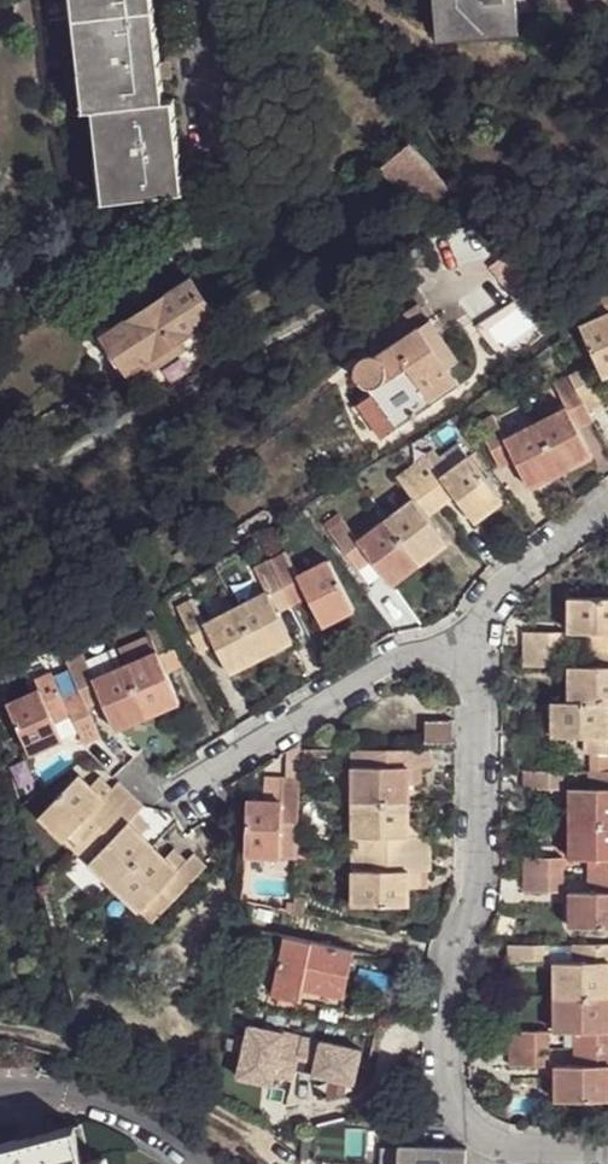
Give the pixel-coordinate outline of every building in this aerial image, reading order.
[(89,107),(96,106),(106,197),(186,189),(177,98),(165,100),(155,0),(77,0),(89,107)] [(450,38),(520,32),(518,0),(447,0),(450,38)] [(453,194),(411,146),(382,170),(411,205),(424,195),(439,207),(453,194)] [(530,288),(507,255),(491,267),(507,289),(514,299),(530,288)] [(143,367),(201,327),(216,317),(191,281),(106,338),(130,375),(143,367)] [(476,327),(514,299),(507,289),(469,317),(476,327)] [(365,342),(376,357),(431,319),(421,304),(365,342)] [(580,325),(605,378),(607,376),(607,312),(580,325)] [(431,319),(376,357),(374,357),(366,359),(361,365),(359,373),(369,388),(374,386),(377,392),(363,403),(386,436),(465,383),(452,362),(458,358),(431,319)] [(207,335),(201,327),(143,367),(147,374),(207,335)] [(569,377),(585,407),(600,399),(585,369),(569,377)] [(565,406),(569,414),(585,407),(569,377),(554,385),(565,406)] [(505,437),(509,446),(514,456),(531,489),(592,457),(575,425),(569,414),(565,406),(505,437)] [(569,414),(575,425),(590,417),(585,407),(569,414)] [(479,423),(493,453),(509,446),(505,437),(494,415),(479,423)] [(441,477),(469,455),(458,441),(429,462),(441,477)] [(509,446),(493,453),(498,464),(514,456),(509,446)] [(410,466),(434,496),(448,486),(441,477),(429,462),(424,455),(410,466)] [(441,477),(448,486),(455,496),(476,524),(504,502),(469,455),(441,477)] [(412,497),(419,507),(434,496),(410,466),(396,477),(412,497)] [(448,486),(434,496),(442,506),(455,496),(448,486)] [(419,507),(428,517),(442,506),(434,496),(419,507)] [(357,539),(363,547),(372,558),(393,586),(449,545),(428,517),(419,507),(412,497),(357,539)] [(324,529),(347,559),(363,547),(357,539),(339,517),(324,529)] [(363,547),(347,559),(355,570),(372,558),(363,547)] [(271,558),(288,591),(302,584),(297,574),(286,551),(271,558)] [(267,589),(272,600),(288,591),(271,558),(255,566),(267,589)] [(297,574),(302,584),(308,596),(323,627),(355,611),(329,558),(297,574)] [(302,584),(288,591),(294,603),(308,596),(302,584)] [(293,642),(278,611),(272,600),(267,589),(204,620),(215,643),(231,673),(293,642)] [(272,600),(278,611),(294,603),(288,591),(272,600)] [(215,643),(204,620),(192,597),(175,606),(198,652),(215,643)] [(567,633),(603,633),(607,633),(607,599),(566,599),(567,633)] [(116,648),(123,664),(156,650),(165,671),(180,665),(160,618),(144,625),(148,633),(116,648)] [(558,650),(558,633),(521,633),(521,649),(558,650)] [(567,633),(558,633),(558,650),(591,650),(603,650),(603,633),(567,633)] [(558,667),(558,650),(521,649),(521,667),(558,667)] [(123,664),(93,677),(97,685),(101,696),(118,732),(180,704),(165,671),(156,650),(123,664)] [(603,668),(603,650),(591,650),(591,668),(603,668)] [(66,659),(81,692),(97,685),(93,677),(82,653),(66,659)] [(603,668),(591,668),(570,667),(569,701),(607,701),(607,668),(603,668)] [(37,678),(40,686),(48,705),(63,699),(51,673),(37,678)] [(97,685),(81,692),(86,703),(101,696),(97,685)] [(48,705),(40,686),(7,700),(32,754),(64,741),(54,717),(48,705)] [(63,699),(48,705),(54,717),(69,711),(63,699)] [(553,735),(581,735),(597,735),(607,735),(607,701),(569,701),(553,701),(553,735)] [(70,714),(83,744),(101,737),(87,706),(70,714)] [(427,746),(453,745),(453,723),(428,722),(427,746)] [(597,735),(581,735),(581,754),(588,753),(597,754),(597,735)] [(597,735),(597,754),(607,754),(607,735),(597,735)] [(409,803),(410,780),(410,768),(422,767),(430,768),(430,753),(356,752),(356,803),(409,803)] [(597,754),(588,753),(587,772),(607,773),(607,754),(597,754)] [(410,768),(410,780),(422,780),(422,767),(410,768)] [(559,772),(522,771),(522,788),(559,788),(559,772)] [(607,773),(587,772),(585,772),(585,790),(607,791),(607,773)] [(104,797),(91,785),(79,773),(37,817),(151,923),(206,866),(192,853),(187,860),(178,869),(166,857),(143,835),(128,821),(137,811),(143,805),(119,781),(112,788),(104,797)] [(99,776),(91,785),(104,797),(112,788),(99,776)] [(285,783),(285,791),(285,806),(273,806),(252,806),(249,859),(299,859),(302,784),(285,783)] [(607,791),(585,790),(569,790),(568,859),(592,859),(604,859),(607,859),(607,791)] [(285,806),(285,791),(273,792),(273,806),(285,806)] [(355,837),(409,837),(409,825),(409,803),(356,803),(355,837)] [(152,826),(137,811),(128,821),(143,835),(152,826)] [(409,837),(422,838),(422,824),(409,825),(409,837)] [(432,837),(422,838),(409,837),(355,837),(355,869),(408,870),(421,870),(431,870),(432,837)] [(175,847),(166,857),(178,869),(187,860),(175,847)] [(522,875),(559,875),(559,857),(522,857),(522,875)] [(604,859),(592,859),(592,876),(604,876),(604,859)] [(407,906),(408,885),(408,870),(355,869),(354,905),(407,906)] [(408,870),(408,885),(420,885),(421,870),(408,870)] [(559,892),(559,875),(522,875),(522,892),(559,892)] [(604,895),(604,876),(592,876),(592,895),(604,895)] [(604,895),(592,895),(566,895),(567,928),(607,928),(607,895),(604,895)] [(304,985),(344,995),(354,952),(284,936),(275,992),(301,998),(304,985)] [(506,963),(544,963),(544,946),(505,946),(506,963)] [(591,964),(591,946),(579,947),(578,964),(591,964)] [(591,946),(591,964),(607,964),(607,947),(591,946)] [(591,964),(578,964),(552,964),(553,1032),(580,1032),(590,1032),(607,1032),(607,964),(591,964)] [(342,1007),(344,995),(304,985),(301,998),(342,1007)] [(361,1052),(249,1030),(239,1081),(265,1087),(267,1078),(277,1080),(293,1083),(295,1074),(355,1085),(361,1052)] [(506,1048),(544,1048),(544,1032),(506,1032),(506,1048)] [(590,1032),(580,1032),(580,1049),(590,1049),(590,1032)] [(590,1032),(590,1049),(607,1049),(607,1032),(590,1032)] [(544,1065),(544,1048),(506,1048),(506,1064),(544,1065)] [(591,1068),(590,1049),(580,1049),(579,1067),(591,1068)] [(590,1049),(591,1068),(607,1067),(607,1049),(590,1049)] [(591,1068),(579,1067),(553,1068),(553,1102),(607,1101),(607,1067),(591,1068)] [(277,1080),(267,1078),(265,1087),(276,1089),(277,1080)] [(0,1145),(0,1163),(101,1163),(99,1158),(91,1160),(82,1124),(0,1145)] [(467,1151),(419,1149),(400,1147),(399,1163),(466,1163),(467,1151)]
